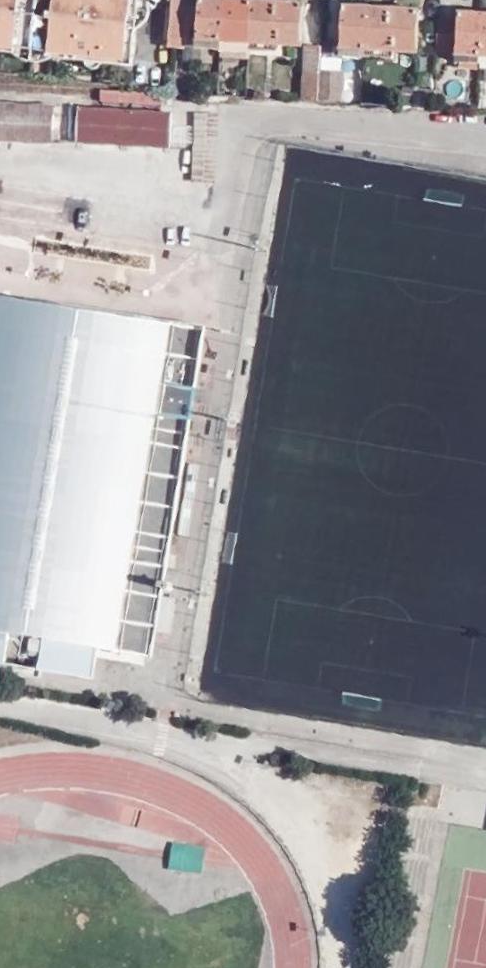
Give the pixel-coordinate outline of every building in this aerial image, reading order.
[(136,30),(136,28),(139,0),(0,0),(0,52),(12,53),(14,53),(15,53),(15,51),(15,49),(49,52),(49,58),(52,58),(82,62),(85,62),(85,60),(102,61),(101,64),(131,68),(136,30)] [(136,30),(138,29),(140,28),(143,27),(144,25),(146,22),(148,20),(149,17),(149,14),(149,11),(149,8),(148,5),(147,3),(145,0),(139,0),(136,28),(136,30)] [(168,46),(171,46),(182,48),(187,0),(172,0),(168,46)] [(221,41),(223,0),(199,0),(195,45),(221,48),(221,41)] [(221,41),(222,41),(248,42),(251,0),(223,0),(221,41)] [(257,0),(251,0),(248,42),(300,47),(303,4),(257,0)] [(339,55),(364,57),(367,7),(343,6),(339,55)] [(367,7),(364,57),(366,57),(366,50),(416,53),(420,10),(367,7)] [(484,21),(484,14),(460,13),(459,20),(438,19),(436,52),(456,53),(456,62),(481,65),(484,21)] [(317,99),(320,72),(321,47),(306,46),(302,98),(317,99)] [(50,60),(52,58),(49,58),(49,52),(15,49),(15,51),(15,53),(14,53),(12,53),(13,55),(15,57),(17,59),(20,60),(22,62),(25,63),(28,64),(31,64),(34,64),(36,64),(39,64),(42,63),(45,62),(47,61),(50,60)] [(101,65),(101,64),(102,61),(85,60),(85,62),(85,64),(85,66),(86,67),(87,68),(88,70),(90,70),(91,71),(93,71),(94,71),(95,71),(97,71),(99,70),(100,68),(100,67),(101,65)] [(343,73),(320,72),(317,99),(341,100),(343,73)] [(363,75),(343,73),(341,100),(361,101),(363,75)] [(432,105),(434,90),(422,88),(420,108),(433,109),(433,106),(432,105)] [(0,101),(0,140),(53,143),(55,104),(0,101)] [(170,110),(77,105),(76,143),(169,148),(170,110)] [(218,113),(196,112),(193,177),(215,178),(218,113)] [(0,182),(0,221),(90,236),(96,198),(0,182)] [(0,295),(0,311),(27,316),(28,316),(25,333),(129,350),(132,333),(165,339),(166,339),(169,323),(0,295)] [(5,664),(8,649),(43,654),(40,670),(93,678),(98,646),(149,655),(153,631),(159,597),(161,589),(169,590),(171,590),(172,589),(174,588),(174,586),(174,584),(174,582),(172,580),(171,580),(162,578),(188,419),(192,419),(197,389),(193,388),(203,330),(169,323),(166,339),(165,339),(132,333),(129,350),(25,333),(28,316),(27,316),(0,311),(0,663),(5,664)] [(178,601),(159,597),(153,631),(172,633),(178,601)] [(69,808),(65,831),(91,835),(95,812),(69,808)] [(204,872),(206,845),(172,843),(171,870),(204,872)]
